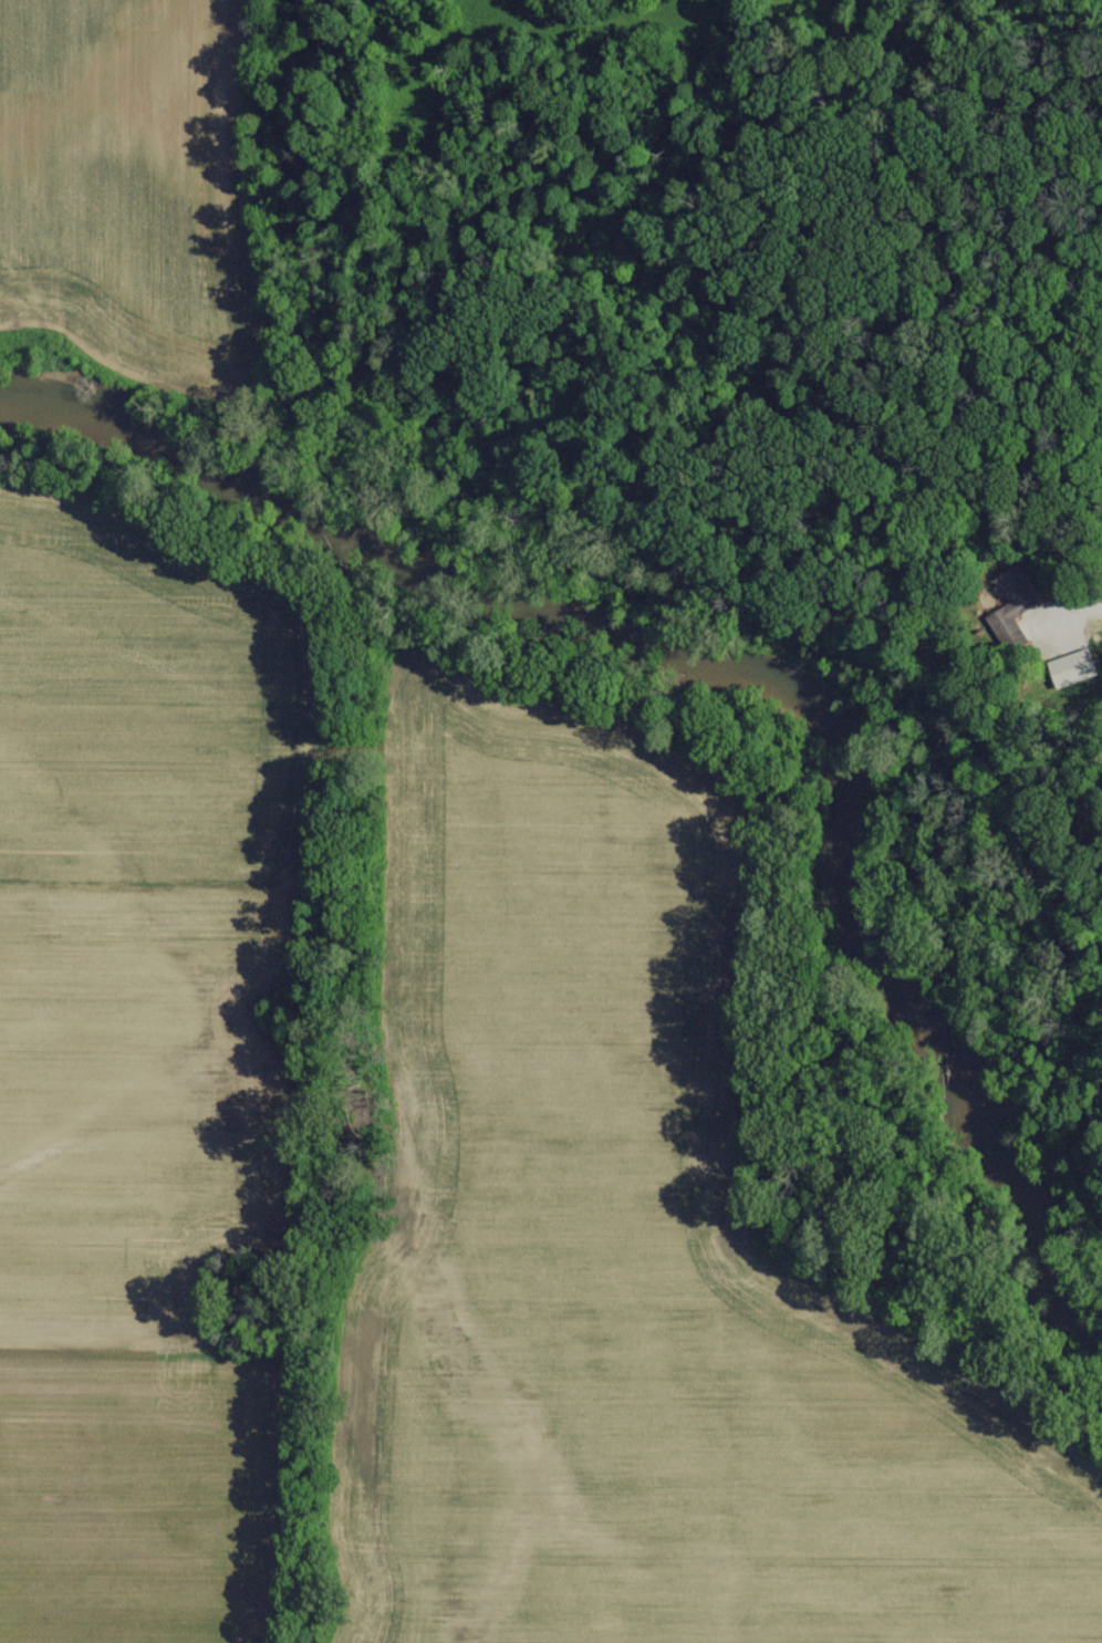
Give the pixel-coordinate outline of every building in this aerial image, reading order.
[(1015,613),(1038,601),(1018,564),(995,576),(1015,613)] [(1094,673),(1084,647),(1044,661),(1054,688),(1094,673)]
